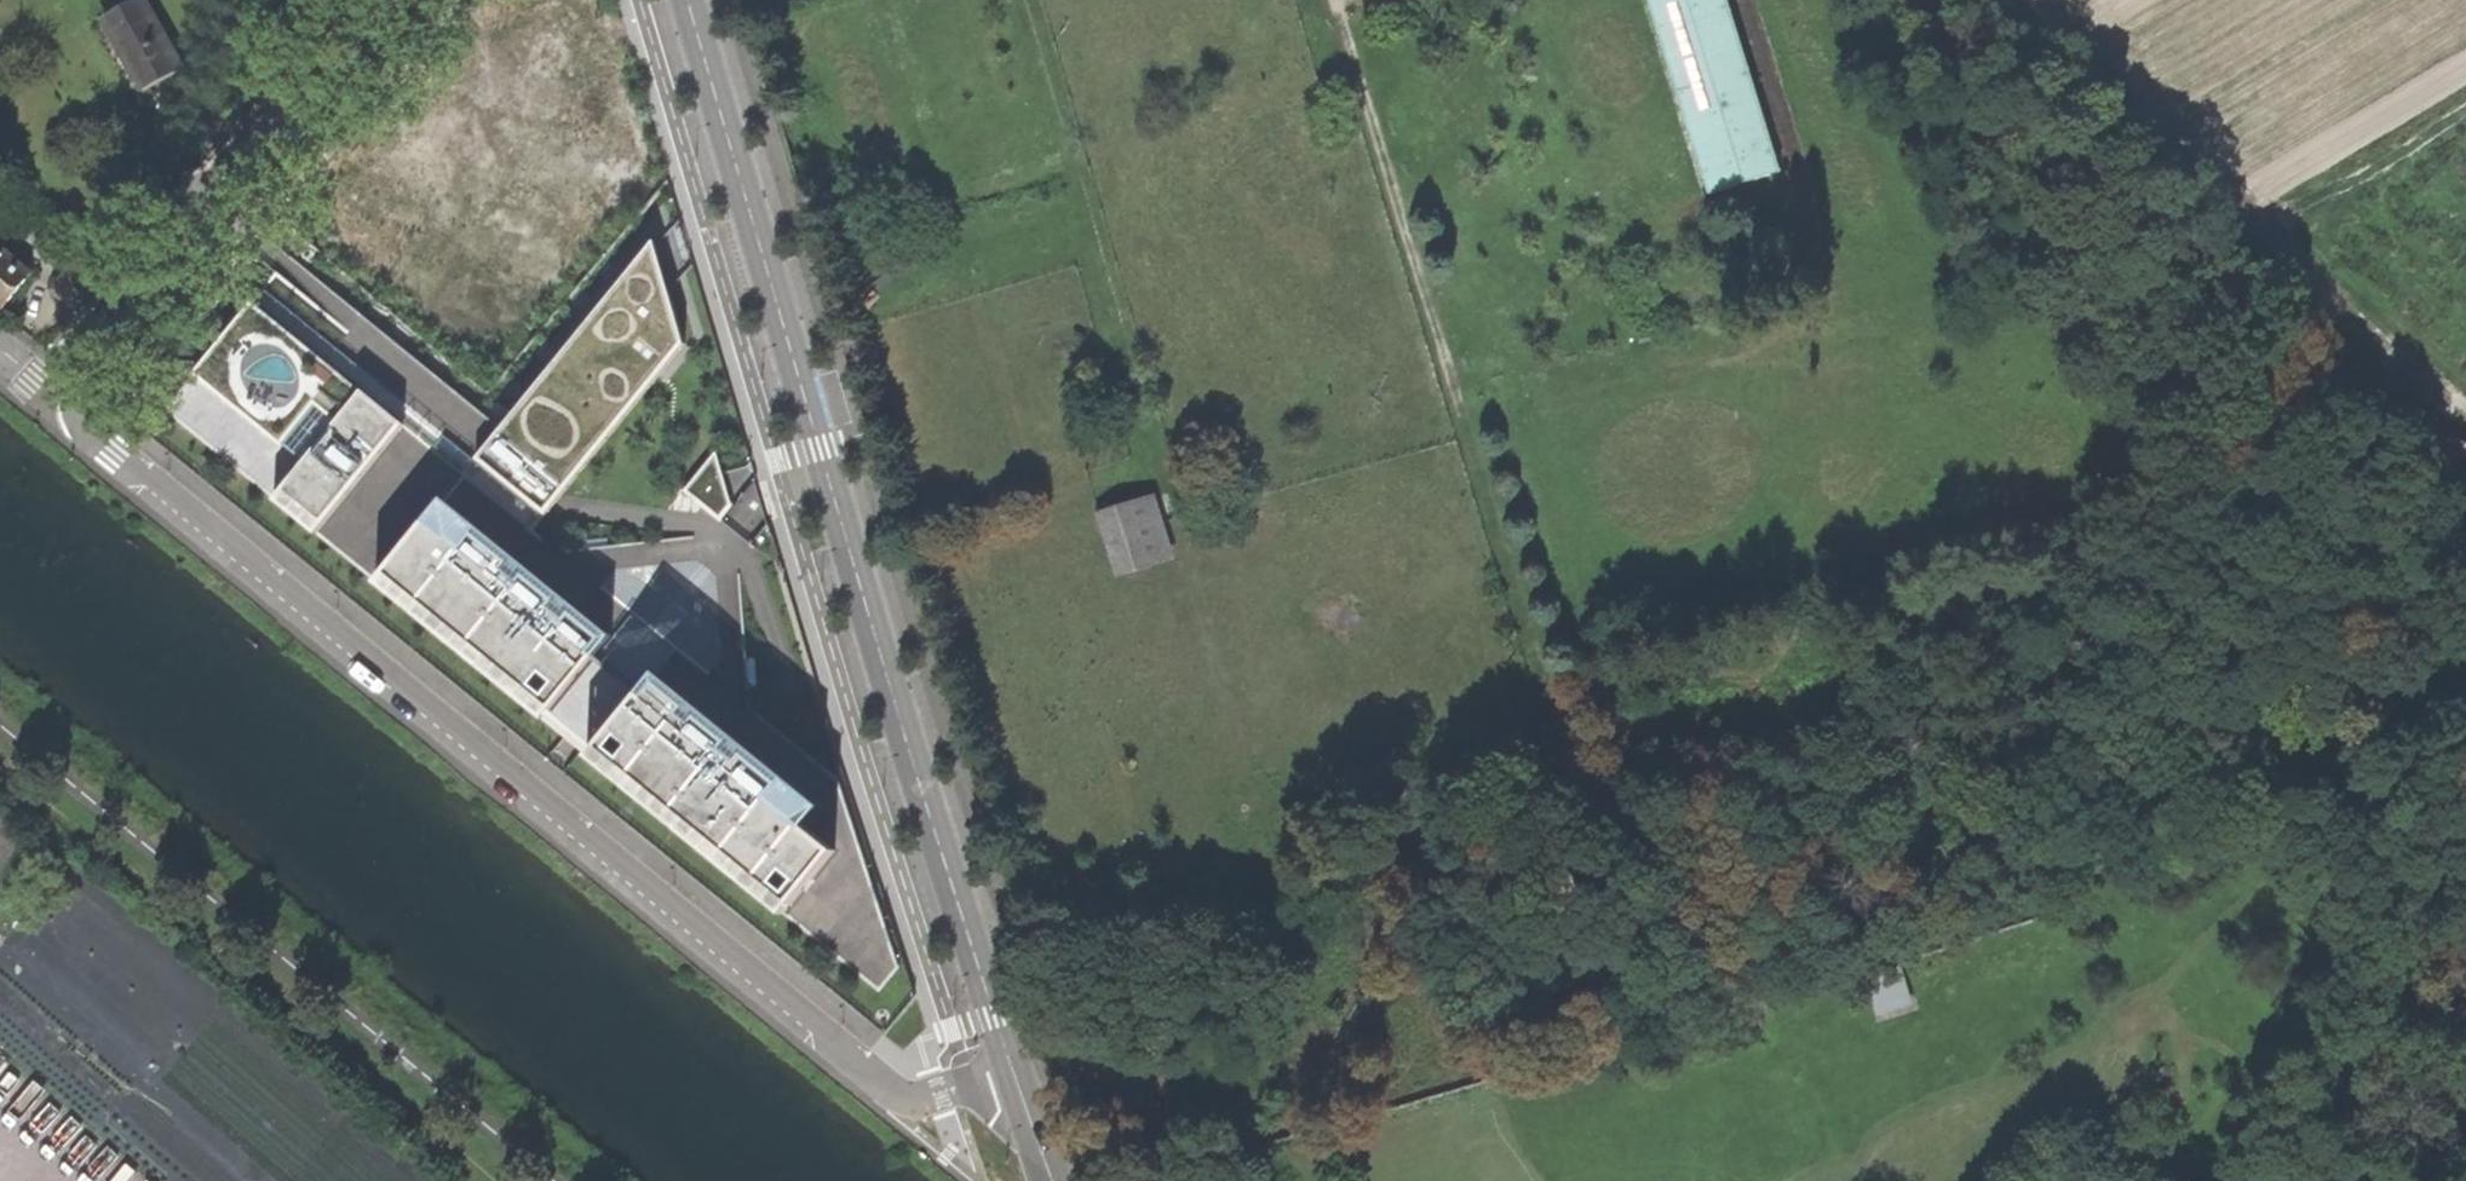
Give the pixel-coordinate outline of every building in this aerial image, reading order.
[(140,88),(161,76),(180,66),(144,0),(134,0),(102,17),(140,88)] [(1708,189),(1776,168),(1724,0),(1648,0),(1708,189)] [(575,494),(571,392),(589,407),(590,424),(609,423),(610,453),(692,348),(687,212),(495,457),(563,510),(575,494)] [(51,289),(76,310),(113,266),(88,245),(51,289)] [(1,306),(29,272),(0,248),(0,305),(1,306)] [(295,254),(256,301),(409,425),(467,473),(505,425),(295,254)] [(256,301),(161,406),(319,533),(409,425),(256,301)] [(716,462),(696,488),(725,510),(745,484),(716,462)] [(1115,566),(1167,551),(1151,492),(1098,508),(1115,566)] [(618,632),(448,495),(379,580),(547,717),(618,632)] [(662,669),(592,754),(788,913),(841,848),(809,823),(826,804),(662,669)] [(1876,1004),(1907,994),(1899,969),(1869,978),(1876,1004)]
